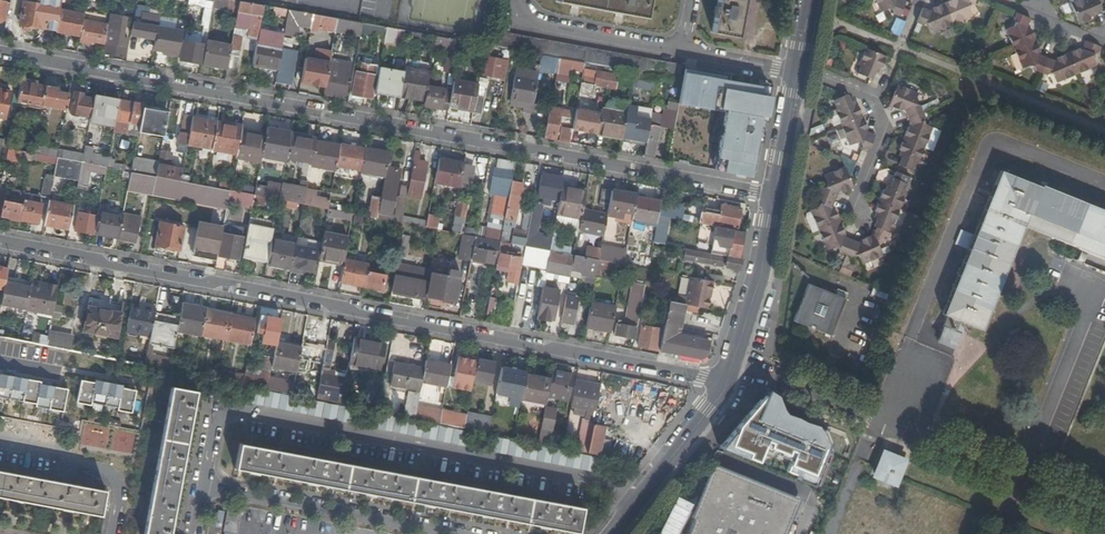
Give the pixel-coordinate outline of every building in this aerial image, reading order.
[(6,19),(9,1),(2,0),(0,0),(0,18),(6,19)] [(34,0),(24,0),(20,22),(43,26),(47,2),(40,1),(34,0)] [(206,42),(206,38),(212,5),(213,0),(194,0),(194,3),(203,5),(199,23),(202,23),(199,40),(183,37),(180,57),(200,60),(203,41),(206,42)] [(257,37),(260,26),(263,2),(251,0),(238,0),(237,9),(231,42),(226,66),(236,68),(239,52),(238,52),(241,34),(257,37)] [(553,3),(649,20),(653,0),(553,0),(553,3)] [(711,29),(738,35),(744,0),(717,0),(711,29)] [(881,9),(889,6),(894,8),(894,11),(900,14),(905,0),(877,0),(881,9)] [(953,21),(971,13),(968,7),(971,1),(974,0),(945,0),(944,1),(953,21)] [(1096,13),(1096,11),(1100,9),(1099,5),(1104,3),(1104,0),(1078,0),(1085,17),(1096,13)] [(933,29),(953,21),(944,1),(932,6),(930,9),(922,6),(917,20),(922,22),(923,22),(926,21),(931,23),(933,29)] [(291,22),(310,25),(311,24),(313,11),(288,6),(287,12),(285,21),(291,22)] [(55,29),(80,33),(83,16),(84,12),(60,7),(55,29)] [(313,11),(311,24),(336,29),(337,23),(338,16),(313,11)] [(1006,27),(1014,46),(1035,37),(1030,27),(1027,27),(1027,24),(1030,16),(1016,11),(1014,17),(1016,20),(1014,24),(1006,27)] [(90,37),(105,40),(107,30),(108,24),(108,21),(83,16),(80,33),(79,38),(89,40),(90,37)] [(337,23),(361,28),(363,20),(338,16),(337,23)] [(894,27),(901,30),(906,19),(899,16),(894,27)] [(361,28),(361,30),(374,32),(375,30),(376,22),(363,20),(361,28)] [(288,37),(291,22),(285,21),(284,31),(283,36),(288,37)] [(153,37),(155,37),(158,25),(135,22),(130,44),(142,47),(142,53),(150,54),(153,37)] [(388,24),(376,22),(375,30),(386,31),(388,24)] [(108,24),(107,30),(109,31),(105,51),(124,55),(128,35),(121,33),(122,27),(108,24)] [(391,25),(388,24),(386,31),(385,38),(392,40),(394,26),(391,25)] [(162,52),(177,55),(182,29),(158,25),(155,37),(153,48),(163,49),(162,52)] [(277,67),(281,43),(283,36),(284,31),(260,26),(257,37),(253,62),(277,67)] [(597,46),(497,28),(494,44),(511,47),(543,52),(560,55),(584,60),(609,64),(624,67),(629,67),(634,68),(639,70),(657,72),(659,73),(669,75),(674,76),(681,77),(683,62),(597,46)] [(423,31),(411,29),(410,37),(422,39),(423,31)] [(437,33),(423,31),(422,39),(435,42),(437,33)] [(461,38),(437,33),(435,42),(449,45),(460,47),(461,38)] [(837,35),(831,40),(845,45),(848,39),(837,35)] [(282,44),(276,79),(284,81),(289,59),(290,48),(284,46),(285,41),(290,42),(291,37),(288,37),(283,36),(281,43),(282,44)] [(1036,68),(1041,70),(1047,56),(1039,53),(1038,49),(1040,48),(1035,37),(1014,46),(1022,66),(1030,62),(1034,64),(1036,68)] [(202,62),(226,66),(231,42),(206,38),(206,42),(202,62)] [(1076,70),(1077,72),(1095,64),(1092,56),(1094,52),(1097,51),(1100,45),(1086,39),(1082,47),(1079,49),(1078,47),(1068,51),(1076,70)] [(323,47),(332,48),(333,42),(324,40),(323,47)] [(483,73),(505,78),(509,58),(492,54),(494,44),(486,42),(483,62),(485,63),(483,73)] [(325,85),(332,48),(323,47),(321,58),(313,57),(311,64),(309,74),(308,81),(325,85)] [(859,71),(873,77),(876,69),(878,70),(881,64),(884,65),(888,55),(867,47),(860,62),(863,63),(859,71)] [(325,85),(324,91),(346,94),(354,52),(332,48),(325,85)] [(457,65),(459,53),(448,51),(446,64),(457,65)] [(1057,80),(1077,72),(1076,70),(1068,51),(1057,56),(1057,58),(1054,59),(1047,56),(1041,70),(1047,73),(1050,71),(1054,73),(1057,80)] [(551,64),(558,65),(560,55),(543,52),(541,62),(551,64)] [(560,55),(558,65),(583,70),(584,60),(560,55)] [(352,92),(362,94),(369,60),(364,60),(361,59),(359,69),(356,69),(352,92)] [(369,60),(362,94),(372,95),(378,62),(369,60)] [(591,82),(606,85),(609,64),(584,60),(583,70),(579,91),(589,93),(591,82)] [(375,89),(399,93),(400,92),(404,68),(380,64),(375,89)] [(400,92),(425,97),(428,84),(430,68),(405,64),(404,68),(400,92)] [(620,88),(624,67),(609,64),(606,85),(620,88)] [(224,77),(234,78),(236,68),(226,66),(224,77)] [(725,109),(762,113),(768,114),(772,94),(774,82),(762,80),(762,84),(719,76),(719,72),(686,66),(682,81),(679,101),(725,109)] [(655,87),(657,72),(639,70),(637,84),(655,87)] [(511,97),(534,101),(538,77),(535,76),(516,73),(511,97)] [(1039,87),(1048,91),(1052,82),(1042,78),(1039,87)] [(42,102),(45,83),(21,79),(16,99),(42,103),(42,102)] [(474,106),(477,94),(479,83),(455,79),(453,88),(450,102),(449,106),(460,108),(461,104),(474,106)] [(66,106),(70,88),(45,83),(42,102),(66,106)] [(909,115),(923,109),(921,104),(918,103),(916,99),(919,90),(898,83),(890,104),(901,109),(902,106),(906,108),(909,115)] [(453,88),(428,84),(425,97),(424,102),(434,103),(433,107),(441,108),(441,105),(449,106),(450,102),(453,88)] [(5,115),(10,87),(0,86),(0,114),(5,115)] [(1095,95),(1102,97),(1104,91),(1098,88),(1095,95)] [(91,114),(94,96),(83,94),(83,91),(74,89),(70,110),(91,114)] [(843,94),(842,90),(832,93),(834,98),(843,94)] [(836,107),(843,123),(864,114),(859,104),(857,105),(854,99),(851,100),(848,92),(843,94),(834,98),(838,106),(836,107)] [(114,124),(119,97),(95,93),(94,96),(91,114),(90,121),(114,124)] [(474,106),(474,110),(481,111),(485,96),(477,94),(474,106)] [(138,128),(143,104),(143,101),(119,97),(114,124),(129,127),(128,132),(137,134),(138,128)] [(677,110),(678,105),(679,101),(667,99),(666,107),(677,110)] [(163,133),(168,108),(143,104),(138,128),(163,133)] [(545,135),(556,138),(561,113),(566,114),(568,107),(551,104),(545,135)] [(597,131),(622,135),(626,112),(626,110),(602,106),(597,131)] [(662,112),(660,125),(674,127),(677,110),(666,107),(663,107),(662,112)] [(762,113),(725,109),(715,167),(751,173),(757,139),(763,140),(765,127),(759,126),(762,113)] [(904,137),(926,146),(934,126),(925,123),(924,118),(925,114),(923,109),(909,115),(911,122),(912,124),(912,126),(909,126),(904,137)] [(572,126),(572,129),(581,131),(585,111),(581,111),(575,110),(572,126)] [(645,153),(654,155),(656,139),(658,139),(660,125),(662,112),(652,110),(651,116),(647,141),(645,153)] [(187,141),(192,113),(184,112),(178,141),(187,143),(187,141)] [(621,138),(631,140),(632,138),(640,139),(647,141),(651,116),(626,112),(622,135),(621,138)] [(211,146),(216,118),(192,113),(187,141),(211,146)] [(863,140),(865,145),(870,147),(876,132),(868,129),(866,126),(868,125),(864,114),(843,123),(851,142),(859,138),(863,140)] [(240,128),(241,122),(216,118),(211,146),(236,150),(240,128)] [(815,127),(817,134),(833,127),(830,121),(815,127)] [(279,161),(285,128),(267,124),(265,132),(261,158),(267,159),(279,161)] [(558,138),(569,140),(572,129),(572,126),(561,124),(558,138)] [(261,158),(265,132),(240,128),(236,150),(235,153),(261,158)] [(287,154),(291,132),(291,129),(285,128),(279,161),(285,163),(287,154)] [(314,138),(315,136),(291,132),(287,154),(310,159),(314,138)] [(920,161),(926,146),(904,137),(900,147),(903,148),(900,153),(903,155),(900,163),(914,169),(917,160),(920,161)] [(336,164),(339,143),(314,138),(310,159),(310,163),(335,168),(336,164)] [(360,169),(365,145),(365,143),(340,138),(339,143),(336,164),(360,169)] [(9,139),(8,146),(21,148),(32,150),(34,143),(9,139)] [(32,150),(57,155),(58,148),(34,143),(32,150)] [(85,143),(83,152),(82,159),(106,164),(108,156),(109,153),(93,150),(94,144),(85,143)] [(386,166),(390,149),(365,145),(360,169),(360,170),(385,175),(386,166)] [(5,157),(9,158),(19,160),(20,156),(21,148),(8,146),(5,157)] [(159,158),(156,174),(180,178),(183,164),(173,162),(174,160),(170,159),(171,149),(161,147),(159,158)] [(20,156),(31,158),(32,150),(21,148),(20,156)] [(58,148),(57,155),(82,159),(83,152),(58,148)] [(408,193),(421,195),(427,160),(420,159),(421,151),(416,149),(408,193)] [(31,158),(55,162),(57,155),(32,150),(31,158)] [(154,174),(156,174),(159,158),(134,153),(131,169),(154,174)] [(57,155),(55,162),(80,168),(82,159),(57,155)] [(460,174),(463,160),(439,156),(435,179),(458,183),(460,174)] [(82,159),(80,168),(77,183),(87,185),(90,170),(105,172),(106,164),(82,159)] [(469,162),(463,160),(460,174),(467,176),(469,162)] [(824,186),(821,192),(835,197),(838,190),(851,194),(854,185),(850,175),(845,163),(825,172),(829,180),(826,184),(824,185),(824,186)] [(508,195),(512,177),(510,176),(512,168),(493,164),(488,191),(508,195)] [(403,214),(404,205),(397,204),(395,211),(390,211),(397,175),(400,176),(402,169),(386,166),(385,175),(381,196),(377,216),(402,220),(403,214)] [(129,176),(131,169),(123,167),(121,167),(120,173),(129,176)] [(970,246),(944,311),(949,313),(938,339),(957,346),(967,321),(983,327),(1025,224),(1077,244),(1076,246),(1104,257),(1104,210),(1077,198),(1002,168),(976,231),(970,246)] [(154,174),(131,169),(129,176),(129,179),(152,183),(154,174)] [(559,198),(562,182),(563,176),(541,172),(537,193),(544,195),(543,201),(553,203),(554,197),(559,198)] [(156,174),(154,180),(179,185),(180,178),(156,174)] [(48,195),(51,178),(44,176),(40,193),(48,195)] [(880,198),(901,207),(908,191),(906,190),(909,182),(895,176),(892,184),(888,183),(887,188),(884,187),(880,198)] [(218,177),(217,185),(229,187),(230,179),(218,177)] [(522,179),(512,177),(508,195),(504,217),(503,222),(500,238),(508,240),(510,225),(509,221),(510,217),(514,218),(522,179)] [(180,178),(179,185),(203,190),(203,189),(204,183),(180,178)] [(255,184),(254,192),(279,197),(281,185),(281,182),(257,178),(255,184)] [(298,178),(296,188),(305,190),(305,186),(307,180),(298,178)] [(932,190),(934,184),(926,181),(924,187),(932,190)] [(244,182),(242,190),(254,192),(255,184),(244,182)] [(583,207),(587,187),(562,182),(559,198),(557,210),(581,216),(583,207)] [(203,189),(228,194),(228,193),(229,187),(217,185),(204,183),(203,189)] [(281,185),(279,197),(303,201),(304,192),(305,190),(296,188),(281,185)] [(1,214),(19,218),(19,217),(25,189),(10,186),(8,196),(4,196),(1,214)] [(609,206),(613,188),(604,186),(601,204),(609,206)] [(229,187),(228,193),(253,198),(254,192),(242,190),(229,187)] [(634,210),(637,194),(637,192),(613,188),(609,206),(634,210)] [(25,189),(19,217),(38,220),(41,201),(37,200),(39,192),(25,189)] [(404,205),(407,193),(399,191),(397,204),(404,205)] [(304,192),(303,201),(328,206),(329,200),(330,197),(314,194),(304,192)] [(811,209),(820,228),(841,219),(836,208),(833,208),(832,205),(835,197),(821,192),(819,198),(820,201),(819,205),(811,209)] [(660,199),(661,198),(637,194),(634,210),(633,215),(644,217),(653,219),(656,219),(658,213),(660,199)] [(373,195),(369,214),(377,216),(381,196),(373,195)] [(45,221),(69,226),(73,203),(49,198),(45,221)] [(458,231),(459,224),(461,215),(463,215),(466,200),(456,198),(450,229),(458,231)] [(895,223),(901,207),(880,198),(875,208),(878,209),(876,215),(878,216),(875,224),(878,226),(889,231),(892,222),(895,223)] [(539,201),(532,199),(529,216),(527,230),(533,231),(539,201)] [(670,200),(660,199),(658,213),(665,214),(667,215),(670,200)] [(329,200),(328,206),(342,209),(343,203),(329,200)] [(699,221),(717,224),(717,221),(739,225),(742,205),(720,201),(720,207),(705,204),(704,210),(701,209),(700,215),(699,221)] [(75,227),(94,231),(94,230),(98,209),(99,205),(92,203),(90,211),(87,210),(78,208),(75,227)] [(342,209),(328,206),(326,214),(350,218),(352,211),(342,209)] [(608,212),(583,207),(581,216),(579,226),(604,231),(608,212)] [(94,230),(119,234),(123,214),(98,209),(94,230)] [(119,234),(119,236),(136,239),(140,222),(139,220),(140,214),(123,211),(123,214),(119,234)] [(427,218),(426,225),(436,227),(438,214),(428,213),(427,218)] [(486,213),(485,218),(503,222),(504,217),(486,213)] [(656,219),(652,240),(660,241),(665,214),(658,213),(656,219)] [(403,214),(402,220),(405,221),(426,225),(427,218),(403,214)] [(527,230),(529,216),(524,214),(521,229),(513,228),(510,240),(524,243),(525,243),(527,230)] [(179,247),(184,223),(160,218),(156,242),(166,244),(179,247)] [(482,235),(500,238),(503,222),(485,218),(482,235)] [(847,252),(853,238),(845,235),(844,232),(846,230),(841,219),(820,228),(829,248),(836,245),(841,247),(841,250),(847,252)] [(222,225),(197,221),(192,249),(217,254),(221,230),(222,225)] [(475,234),(476,227),(459,224),(458,231),(462,232),(475,234)] [(742,240),(744,230),(715,224),(711,248),(739,254),(738,255),(742,256),(744,244),(741,243),(742,240)] [(255,251),(268,254),(271,238),(272,229),(248,225),(243,252),(254,253),(255,251)] [(956,240),(965,244),(972,229),(963,226),(956,240)] [(965,244),(970,246),(976,231),(972,229),(965,244)] [(215,266),(225,268),(227,255),(239,257),(243,234),(221,230),(217,254),(216,257),(215,266)] [(538,231),(533,231),(527,230),(525,243),(533,245),(535,237),(537,238),(538,231)] [(318,256),(342,261),(343,255),(347,235),(323,231),(320,245),(318,256)] [(409,233),(402,232),(398,254),(406,255),(409,233)] [(470,257),(475,234),(462,232),(458,255),(470,257)] [(863,262),(883,253),(874,233),(862,237),(863,240),(860,241),(853,238),(847,252),(851,253),(852,254),(855,252),(858,253),(859,255),(863,262)] [(482,235),(475,234),(470,257),(496,262),(500,238),(482,235)] [(552,235),(551,240),(550,248),(558,250),(561,237),(552,235)] [(532,253),(548,257),(550,248),(551,240),(537,238),(535,237),(533,245),(532,250),(532,253)] [(266,263),(290,267),(295,242),(271,238),(268,254),(266,263)] [(506,250),(508,240),(500,238),(496,262),(513,266),(510,279),(518,281),(520,267),(518,266),(520,251),(515,249),(514,251),(506,250)] [(657,268),(662,241),(660,241),(652,240),(651,250),(648,266),(657,268)] [(289,269),(316,273),(318,256),(320,245),(295,241),(295,242),(290,267),(289,269)] [(577,241),(574,252),(586,255),(599,257),(601,246),(577,241)] [(156,242),(154,248),(165,251),(166,244),(156,242)] [(625,251),(601,246),(599,257),(623,262),(625,251)] [(689,257),(740,268),(742,256),(738,255),(691,247),(689,257)] [(548,257),(547,260),(568,264),(570,252),(558,250),(550,248),(548,257)] [(637,253),(625,251),(623,262),(648,267),(648,266),(651,250),(640,248),(638,259),(636,259),(637,253)] [(586,255),(574,252),(572,265),(582,267),(584,267),(586,255)] [(339,278),(365,283),(369,261),(343,255),(342,261),(339,278)] [(599,257),(586,255),(584,267),(586,268),(596,270),(599,257)] [(857,265),(863,262),(859,255),(855,258),(857,265)] [(369,261),(365,283),(382,286),(385,265),(384,264),(384,263),(369,260),(369,261)] [(392,289),(425,295),(426,292),(430,270),(431,267),(397,260),(392,289)] [(841,261),(839,274),(849,276),(851,263),(841,261)] [(430,270),(426,292),(443,296),(454,299),(460,270),(449,268),(448,274),(430,270)] [(711,278),(721,280),(722,273),(711,272),(710,278),(711,278)] [(698,304),(705,305),(711,278),(710,278),(687,273),(681,301),(685,301),(698,304)] [(544,277),(536,314),(554,317),(561,280),(544,277)] [(28,306),(32,284),(5,279),(4,287),(1,301),(28,306)] [(850,290),(840,286),(838,291),(833,290),(832,291),(823,288),(824,286),(810,280),(795,318),(806,322),(808,320),(821,326),(821,328),(832,333),(850,290)] [(614,333),(634,337),(641,305),(643,293),(645,283),(632,281),(625,319),(618,318),(614,333)] [(55,303),(59,285),(48,283),(47,284),(33,282),(32,284),(28,306),(53,311),(55,303)] [(525,287),(524,311),(532,311),(532,288),(525,287)] [(561,318),(574,321),(579,294),(567,291),(561,318)] [(643,293),(641,305),(649,306),(650,303),(653,303),(654,295),(643,293)] [(116,335),(123,300),(90,294),(84,329),(116,335)] [(586,324),(611,329),(616,303),(591,298),(586,324)] [(663,332),(660,348),(699,356),(706,353),(708,339),(681,333),(681,330),(677,329),(677,332),(675,332),(681,301),(669,298),(663,332)] [(156,309),(156,306),(131,301),(127,328),(151,332),(154,316),(156,309)] [(202,333),(208,306),(192,303),(191,305),(182,303),(181,311),(180,314),(178,322),(177,328),(202,333)] [(227,337),(232,311),(208,306),(202,333),(227,337)] [(156,309),(154,316),(178,322),(180,314),(156,309)] [(251,342),(256,316),(232,311),(227,337),(251,342)] [(277,339),(281,315),(261,312),(258,326),(265,327),(264,329),(268,330),(266,339),(276,341),(277,339)] [(178,322),(154,316),(151,332),(149,339),(174,344),(177,328),(178,322)] [(639,344),(660,348),(663,332),(660,332),(661,326),(643,323),(639,344)] [(47,342),(69,347),(71,335),(50,330),(49,333),(47,342)] [(34,331),(32,340),(47,342),(49,333),(34,331)] [(383,341),(354,335),(349,360),(379,366),(383,341)] [(300,357),(302,343),(277,339),(276,341),(273,356),(272,362),(272,363),(297,368),(300,357)] [(326,350),(327,346),(302,341),(302,343),(300,357),(324,361),(326,350)] [(147,350),(145,362),(151,363),(158,365),(160,358),(161,353),(147,350)] [(332,351),(326,350),(324,361),(331,362),(332,351)] [(261,360),(272,362),(273,356),(262,353),(261,360)] [(471,379),(476,358),(458,355),(454,376),(471,379)] [(494,360),(477,357),(472,379),(489,382),(494,360)] [(160,358),(158,365),(169,367),(171,360),(160,358)] [(447,385),(451,362),(426,358),(424,366),(422,380),(447,385)] [(422,380),(424,366),(393,360),(390,384),(419,390),(422,380)] [(522,396),(526,372),(527,369),(502,364),(497,391),(522,396)] [(573,372),(553,368),(548,393),(568,397),(573,372)] [(593,418),(602,375),(577,370),(569,411),(582,414),(582,416),(593,418)] [(231,371),(230,379),(243,381),(245,373),(231,371)] [(245,373),(243,381),(268,386),(270,373),(259,371),(258,374),(252,373),(245,371),(245,373)] [(322,372),(318,390),(343,394),(343,392),(346,376),(344,375),(340,375),(333,374),(322,372)] [(545,400),(550,377),(526,372),(522,396),(545,400)] [(70,389),(43,384),(43,381),(2,374),(1,376),(0,376),(0,396),(39,404),(39,406),(66,411),(70,389)] [(135,406),(140,384),(126,381),(126,379),(98,374),(98,376),(84,374),(80,396),(94,399),(94,396),(122,401),(122,404),(135,406)] [(198,389),(171,383),(143,533),(170,533),(198,389)] [(429,400),(429,401),(432,402),(435,389),(421,385),(417,397),(429,400)] [(253,386),(250,400),(351,420),(354,406),(253,386)] [(342,401),(357,404),(358,396),(343,392),(343,394),(342,401)] [(814,480),(831,439),(826,428),(777,408),(779,404),(777,398),(765,393),(761,402),(758,400),(719,446),(747,457),(747,456),(757,460),(766,439),(770,440),(768,445),(787,453),(789,448),(794,450),(786,469),(814,480)] [(888,406),(898,410),(903,399),(893,395),(888,406)] [(545,404),(538,440),(548,442),(551,427),(552,426),(556,406),(545,404)] [(416,408),(415,416),(440,421),(442,411),(428,408),(428,410),(416,408)] [(381,411),(378,426),(465,443),(468,428),(381,411)] [(467,411),(464,425),(489,430),(492,416),(467,411)] [(587,450),(599,452),(605,424),(593,421),(587,450)] [(81,422),(79,445),(107,448),(109,425),(81,422)] [(495,434),(492,449),(592,468),(595,454),(495,434)] [(584,504),(240,441),(236,466),(579,529),(584,504)] [(905,459),(885,450),(876,472),(896,480),(905,459)] [(714,465),(685,533),(780,533),(795,499),(714,465)] [(106,487),(0,468),(0,495),(101,514),(106,487)] [(237,531),(242,507),(229,505),(224,528),(237,531)]
